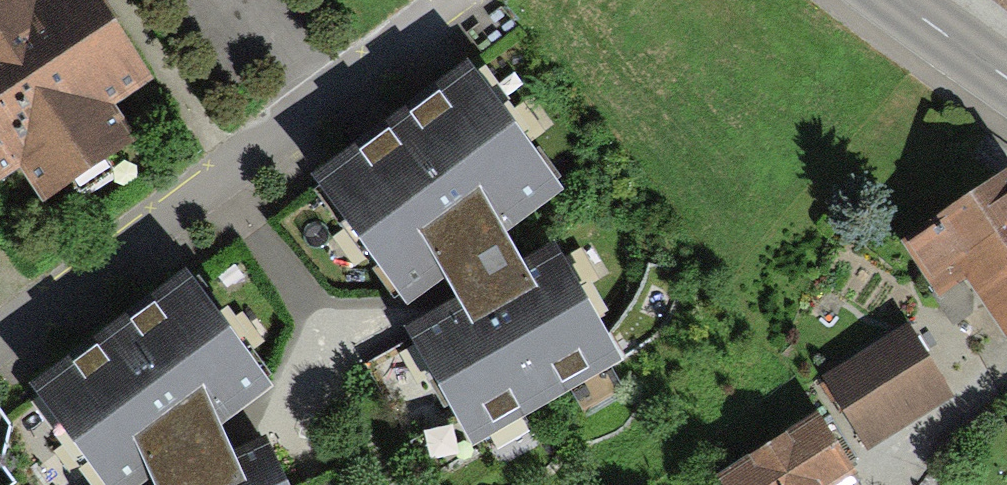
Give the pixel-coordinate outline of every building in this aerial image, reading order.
[(18,165),(42,202),(131,143),(107,106),(149,78),(101,6),(97,0),(0,0),(0,178),(18,165)] [(1006,8),(1006,0),(996,0),(1006,8)] [(463,65),(311,179),(406,305),(442,278),(502,233),(558,192),(463,65)] [(909,251),(943,301),(969,284),(1006,341),(1006,186),(909,251)] [(502,233),(442,278),(454,300),(519,262),(502,233)] [(454,300),(403,329),(472,446),(620,360),(552,243),(519,262),(454,300)] [(184,274),(33,384),(108,484),(140,484),(150,478),(221,425),(270,388),(184,274)] [(908,325),(822,378),(867,449),(953,396),(908,325)] [(718,476),(724,484),(839,484),(856,474),(817,413),(718,476)] [(153,484),(162,484),(234,453),(221,425),(150,478),(153,484)] [(265,440),(234,453),(162,484),(285,484),(265,440)]
